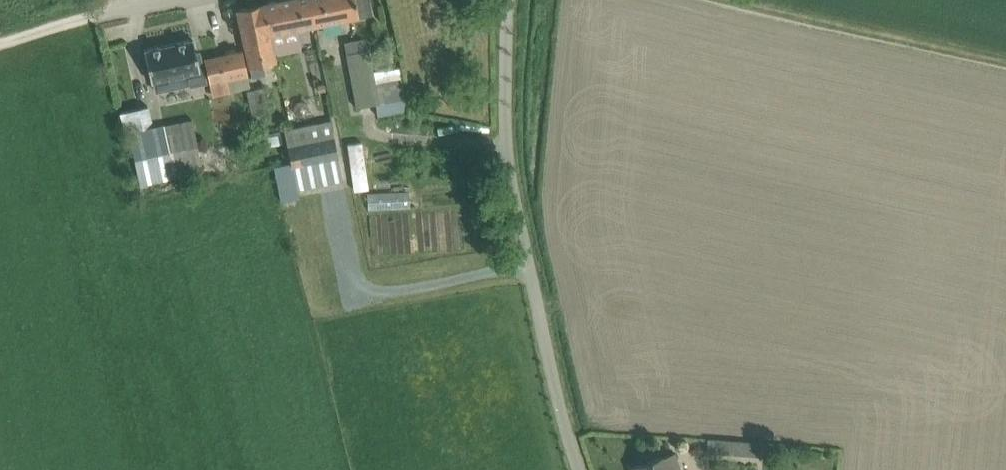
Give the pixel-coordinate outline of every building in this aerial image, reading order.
[(295,30),(289,0),(280,0),(262,4),(269,35),(295,30)] [(315,25),(310,0),(289,0),(295,30),(315,25)] [(315,25),(371,14),(368,0),(310,0),(315,25)] [(275,62),(269,35),(262,4),(237,9),(251,76),(264,73),(262,64),(275,62)] [(401,67),(369,72),(365,50),(362,38),(344,41),(347,54),(346,54),(356,107),(375,103),(378,116),(407,110),(402,78),(401,67)] [(196,53),(193,39),(144,50),(151,82),(154,81),(156,91),(190,83),(190,85),(206,82),(199,52),(196,53)] [(242,51),(205,59),(213,94),(250,86),(242,51)] [(264,87),(247,91),(253,115),(270,111),(264,87)] [(148,102),(120,110),(125,129),(153,122),(148,102)] [(208,174),(196,116),(128,130),(140,189),(208,174)] [(300,198),(298,189),(343,179),(331,120),(284,129),(291,163),(275,166),(282,202),(300,198)] [(763,456),(764,443),(707,438),(706,452),(763,456)] [(680,468),(674,451),(631,467),(632,469),(681,469),(680,468)]
